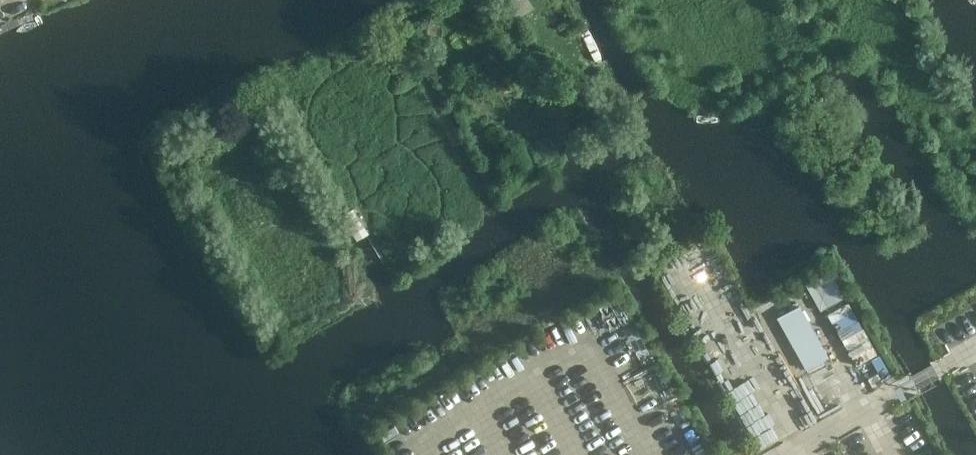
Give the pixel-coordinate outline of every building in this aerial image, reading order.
[(503,4),(511,16),(532,3),(531,0),(509,0),(503,4)] [(803,280),(819,309),(845,295),(829,266),(803,280)] [(854,364),(876,351),(846,298),(824,310),(854,364)] [(804,366),(827,353),(797,301),(774,313),(804,366)]
